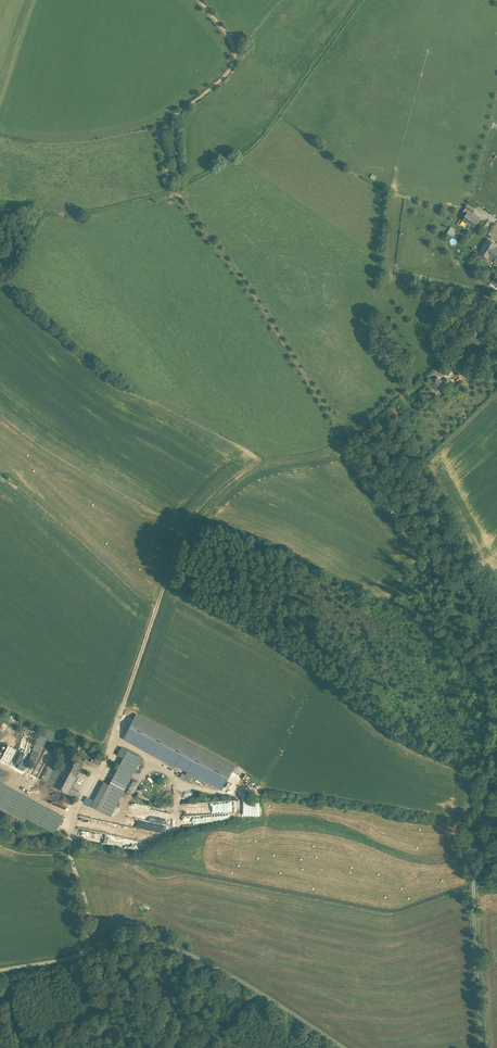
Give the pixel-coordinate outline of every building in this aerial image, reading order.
[(468,212),(472,214),(476,209),(468,205),(463,212),(467,214),(468,212)] [(467,214),(462,220),(474,227),(479,219),(472,214),(468,212),(467,214)] [(452,235),(456,229),(452,226),(448,232),(452,235)] [(488,258),(496,264),(496,245),(496,244),(489,239),(479,253),(488,259),(488,258)] [(458,363),(453,367),(459,374),(465,369),(458,363)] [(438,377),(432,383),(435,387),(442,381),(438,377)] [(442,381),(435,387),(440,392),(446,385),(442,382),(442,381)] [(393,405),(387,411),(393,417),(399,411),(393,405)] [(235,765),(138,714),(124,739),(222,790),(235,765)] [(39,735),(30,759),(35,761),(44,737),(39,735)] [(8,744),(2,758),(12,763),(12,761),(19,764),(25,751),(20,749),(19,749),(8,744)] [(83,763),(69,755),(63,767),(77,775),(83,763)] [(24,770),(27,763),(21,760),(17,768),(24,770)] [(52,761),(43,780),(48,783),(58,764),(52,761)] [(121,761),(109,784),(113,786),(123,792),(136,768),(121,761)] [(77,775),(63,767),(58,764),(48,783),(68,793),(70,789),(71,787),(77,775)] [(104,781),(91,805),(100,810),(113,786),(109,784),(104,781)] [(113,786),(100,810),(111,816),(123,792),(113,786)] [(80,792),(71,787),(70,789),(76,792),(74,796),(77,798),(80,792)] [(63,817),(34,801),(26,816),(55,831),(55,832),(63,817)] [(181,814),(191,813),(190,810),(188,810),(188,803),(180,803),(181,814)] [(143,825),(144,819),(166,823),(167,817),(170,818),(171,812),(130,804),(128,817),(140,819),(139,823),(139,824),(143,825)] [(83,817),(81,827),(106,831),(108,821),(83,817)]
